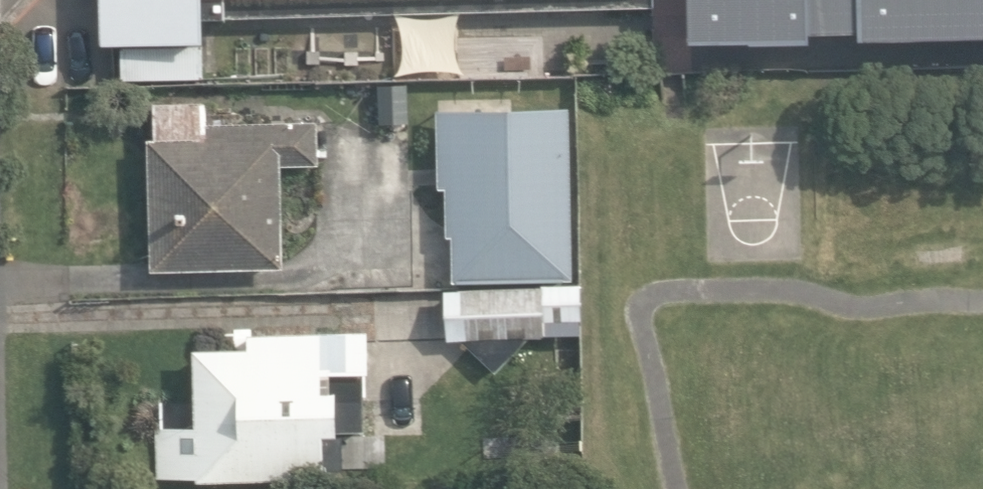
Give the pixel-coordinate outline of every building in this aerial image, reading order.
[(101,49),(121,48),(121,81),(203,80),(202,21),(654,9),(654,0),(100,0),(101,49)] [(808,0),(686,0),(687,49),(808,48),(808,38),(808,0)] [(808,38),(857,37),(857,45),(982,42),(982,0),(808,0),(808,38)] [(150,136),(156,271),(286,265),(282,163),(320,162),(318,116),(210,121),(209,101),(158,103),(160,135),(150,136)] [(452,234),(453,280),(573,277),(570,105),(436,108),(438,185),(446,185),(447,235),(452,234)] [(465,337),(499,366),(530,334),(583,333),(579,284),(543,285),(445,288),(446,337),(465,337)] [(193,348),(197,426),(155,428),(158,478),(195,476),(196,484),(329,477),(328,472),(348,471),(346,429),(376,428),(370,326),(250,333),(250,345),(193,348)]
